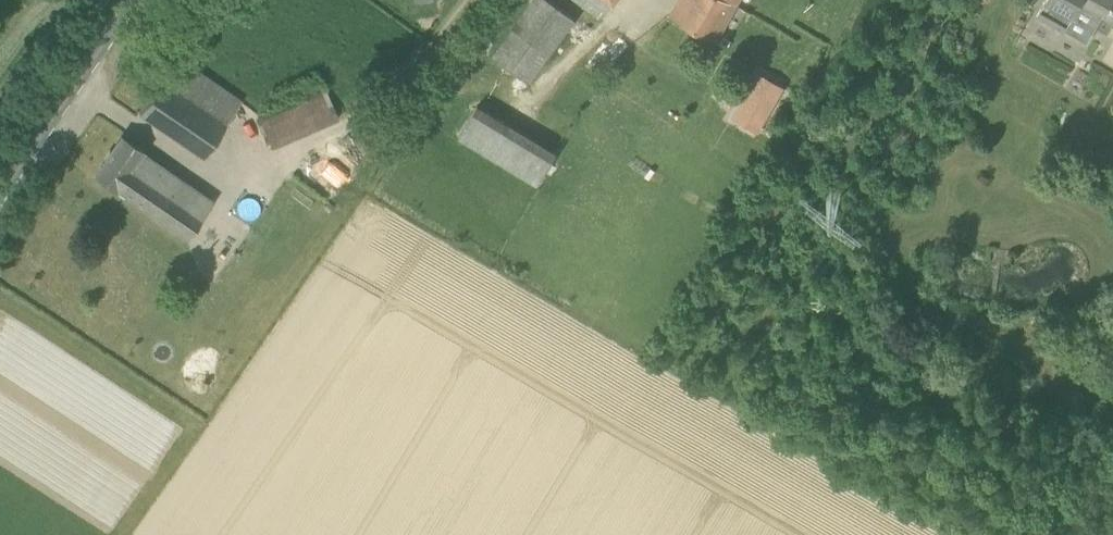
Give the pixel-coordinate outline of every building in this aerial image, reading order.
[(575,20),(549,0),(532,0),(493,54),(530,82),(575,20)] [(671,15),(717,40),(739,0),(679,0),(671,15)] [(1037,15),(1065,31),(1081,3),(1112,21),(1112,0),(1046,0),(1037,15)] [(732,117),(758,131),(784,86),(758,71),(732,117)] [(226,123),(174,88),(161,79),(139,111),(203,155),(226,123)] [(272,145),(338,117),(326,89),(260,118),(272,145)] [(540,183),(559,149),(477,104),(458,138),(540,183)] [(140,153),(142,150),(122,136),(95,174),(115,188),(116,186),(187,235),(210,201),(140,153)]
